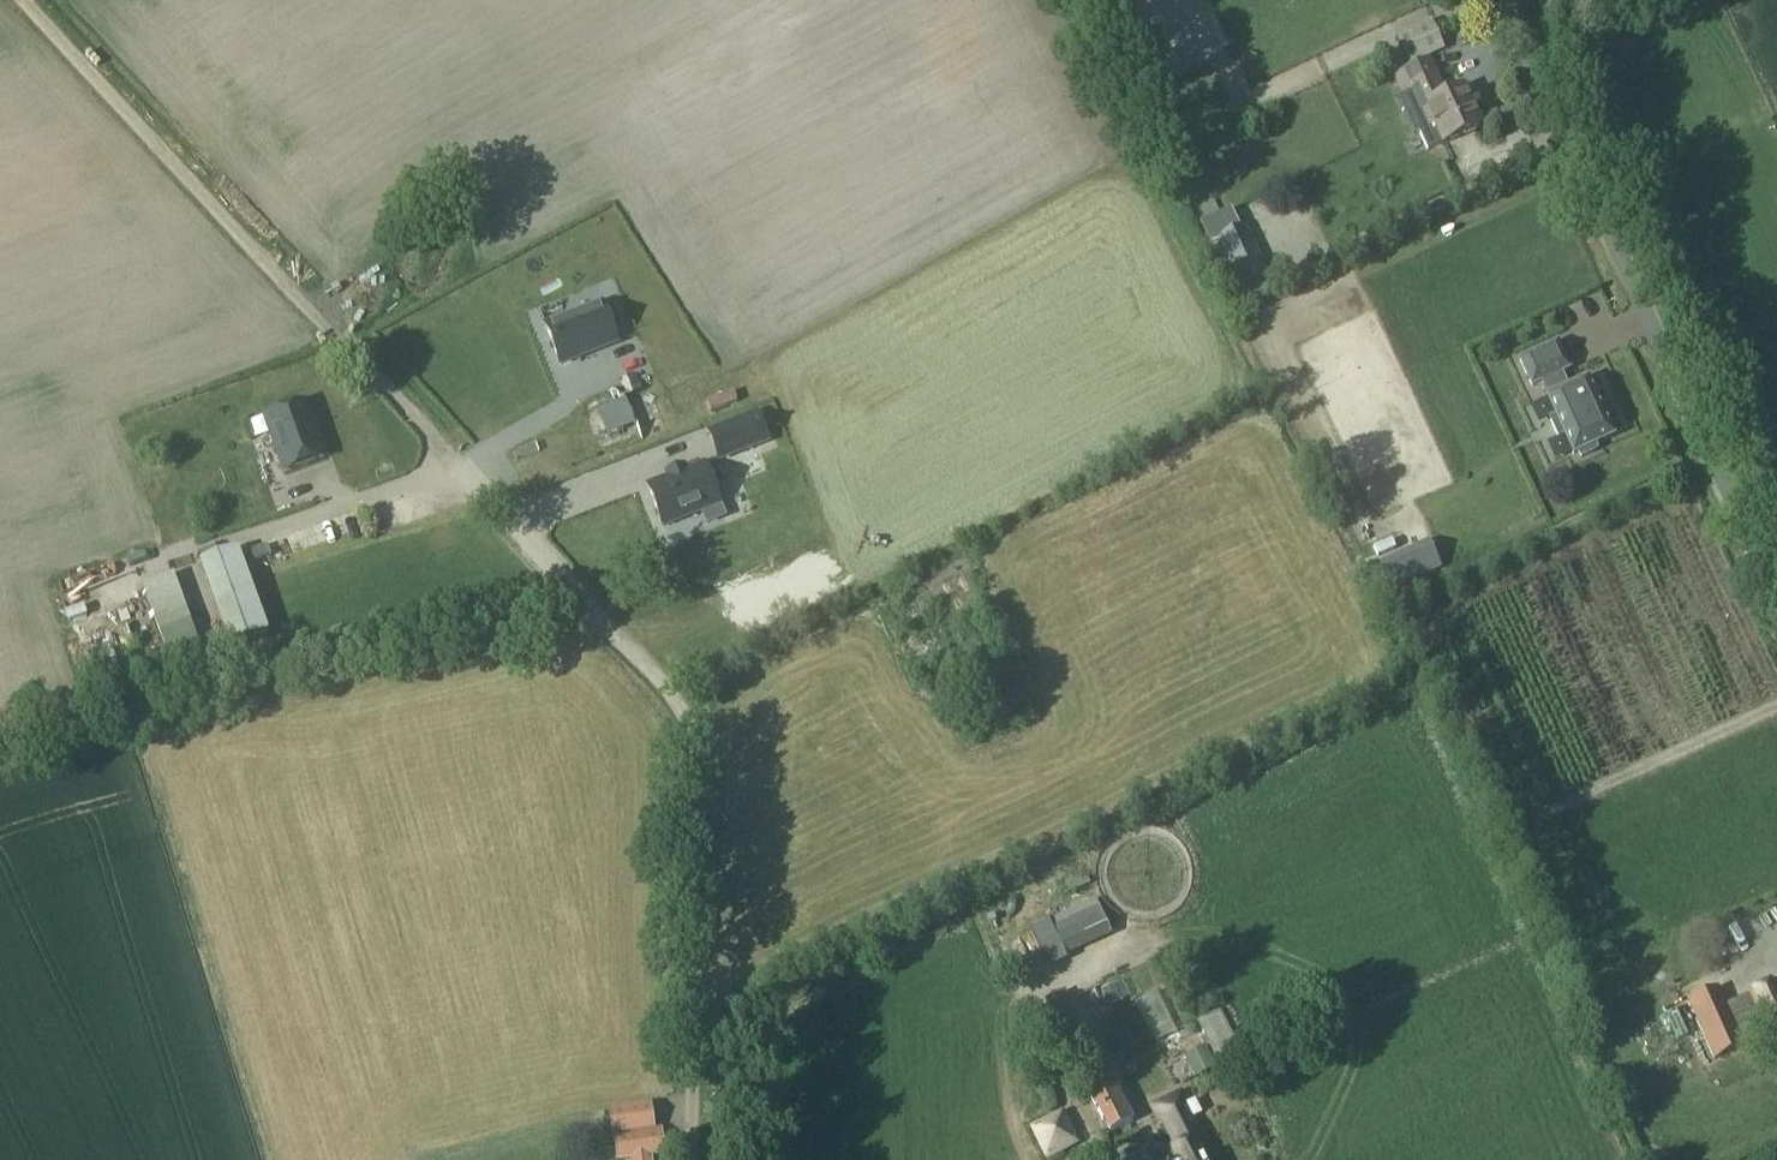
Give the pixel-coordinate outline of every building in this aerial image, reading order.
[(1395,37),(1409,69),(1428,61),(1426,57),(1443,49),(1431,20),(1395,37)] [(1425,152),(1480,127),(1462,87),(1443,96),(1428,61),(1409,69),(1396,75),(1404,92),(1411,89),(1428,128),(1416,133),(1425,152)] [(1258,196),(1246,203),(1255,220),(1267,213),(1258,196)] [(1268,274),(1259,254),(1258,253),(1230,266),(1231,268),(1240,287),(1268,274)] [(591,306),(536,328),(551,367),(606,345),(591,306)] [(1520,359),(1532,385),(1542,381),(1548,395),(1547,396),(1548,398),(1556,416),(1550,419),(1558,437),(1565,433),(1573,452),(1572,452),(1573,454),(1575,453),(1575,452),(1578,451),(1580,457),(1596,450),(1594,444),(1611,436),(1612,436),(1613,435),(1613,434),(1612,434),(1587,380),(1588,379),(1587,378),(1585,378),(1585,379),(1567,387),(1560,372),(1569,368),(1557,342),(1520,359)] [(305,404),(265,418),(285,472),(325,457),(305,404)] [(767,440),(756,413),(721,427),(731,454),(767,440)] [(719,503),(704,464),(668,478),(648,486),(663,525),(719,503)] [(1392,548),(1420,539),(1416,525),(1388,534),(1392,548)] [(161,546),(170,575),(194,567),(185,538),(161,546)] [(1382,568),(1392,590),(1440,568),(1430,547),(1382,568)] [(240,550),(201,564),(232,647),(268,633),(240,550)] [(172,574),(142,586),(171,667),(203,657),(172,574)] [(121,643),(110,607),(0,640),(0,647),(9,677),(121,643)] [(1054,965),(1049,951),(1097,935),(1087,904),(1020,926),(1036,972),(1054,965)] [(1746,994),(1764,1036),(1776,1029),(1776,981),(1746,994)] [(1094,988),(1099,1003),(1113,998),(1108,983),(1094,988)] [(1086,986),(1071,994),(1078,1006),(1093,998),(1086,986)] [(1151,987),(1129,999),(1152,1045),(1175,1033),(1151,987)] [(1744,1045),(1721,996),(1717,988),(1687,1002),(1714,1059),(1744,1045)] [(1084,1035),(1061,990),(1043,1000),(1065,1044),(1092,1097),(1088,1099),(1106,1134),(1132,1121),(1114,1086),(1115,1085),(1088,1033),(1084,1035)] [(1208,1063),(1230,1053),(1210,1011),(1189,1021),(1208,1063)] [(1154,1107),(1162,1122),(1164,1123),(1176,1147),(1163,1154),(1166,1159),(1213,1159),(1180,1094),(1154,1107)] [(661,1129),(613,1136),(617,1159),(664,1153),(661,1129)]
